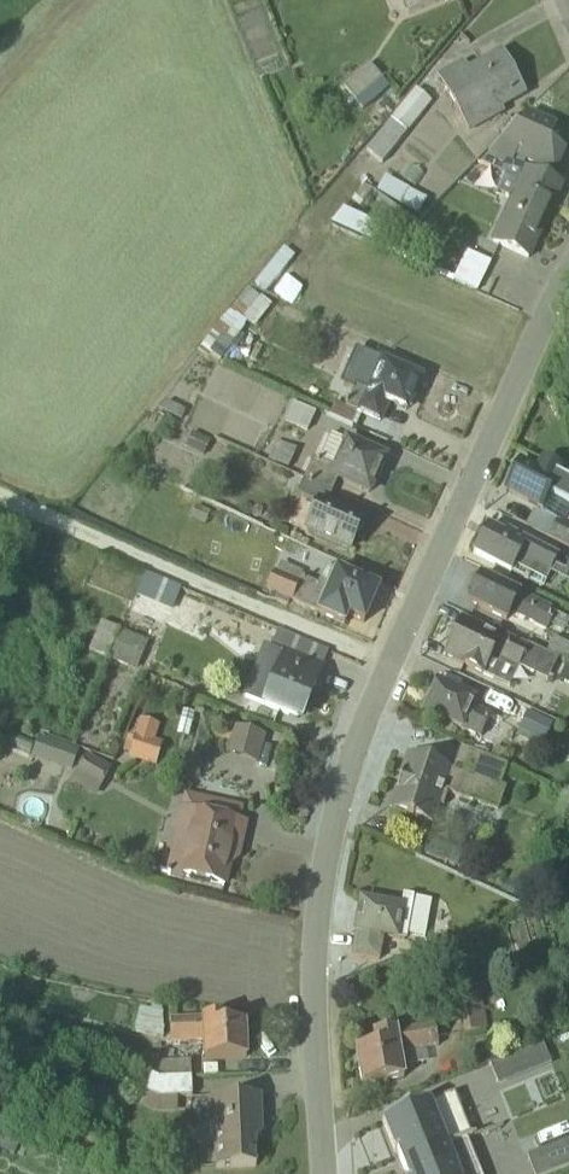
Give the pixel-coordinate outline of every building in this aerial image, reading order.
[(405,17),(447,0),(398,0),(405,17)] [(462,63),(434,78),(467,136),(502,116),(498,110),(522,96),(499,55),(467,73),(462,63)] [(361,111),(387,90),(368,68),(342,89),(361,111)] [(381,165),(430,104),(414,91),(365,152),(381,165)] [(526,115),(490,157),(511,166),(515,158),(552,175),(563,152),(553,129),(526,115)] [(527,260),(560,187),(523,170),(490,244),(527,260)] [(372,220),(365,242),(377,246),(393,201),(356,188),(348,211),(372,220)] [(363,241),(371,223),(340,209),(332,226),(363,241)] [(293,237),(255,284),(265,292),(303,244),(293,237)] [(465,248),(451,281),(477,292),(491,259),(465,248)] [(221,364),(268,303),(247,286),(200,347),(221,364)] [(418,381),(366,357),(351,389),(354,390),(345,410),(334,405),(329,417),(351,428),(356,417),(379,427),(389,405),(400,411),(406,399),(409,401),(418,381)] [(313,414),(292,405),(285,421),(306,430),(313,414)] [(311,460),(302,481),(329,493),(335,480),(368,495),(383,459),(344,442),(332,469),(311,460)] [(296,452),(275,443),(268,461),(288,470),(296,452)] [(525,528),(568,550),(568,528),(561,524),(568,509),(568,510),(568,484),(560,480),(563,475),(541,464),(537,473),(518,464),(503,492),(540,511),(537,516),(533,513),(525,528)] [(324,505),(329,493),(302,481),(296,496),(316,505),(303,534),(346,553),(360,521),(324,505)] [(486,529),(472,555),(542,591),(558,560),(506,533),(503,538),(486,529)] [(276,567),(265,592),(342,626),(346,617),(363,624),(377,592),(334,573),(327,589),(276,567)] [(135,596),(172,610),(182,587),(145,573),(135,596)] [(550,613),(479,578),(466,605),(506,624),(511,615),(546,632),(551,622),(547,620),(550,613)] [(88,649),(136,669),(148,641),(100,621),(88,649)] [(461,623),(444,657),(508,688),(517,670),(545,683),(556,661),(498,633),(495,639),(461,623)] [(264,646),(242,697),(295,719),(308,688),(313,691),(328,656),(276,634),(270,648),(264,646)] [(553,640),(546,652),(568,663),(568,660),(568,648),(553,640)] [(568,684),(568,665),(566,664),(558,679),(568,684)] [(437,685),(424,713),(492,744),(502,723),(474,710),(477,704),(437,685)] [(538,719),(515,709),(505,732),(528,742),(538,719)] [(234,728),(227,754),(256,762),(264,737),(234,728)] [(31,757),(71,771),(79,749),(39,735),(31,757)] [(131,735),(124,759),(154,768),(161,744),(131,735)] [(449,773),(407,759),(390,812),(435,828),(446,795),(498,812),(506,788),(499,786),(504,767),(458,748),(449,773)] [(110,771),(86,758),(71,787),(95,800),(110,771)] [(181,810),(166,874),(223,887),(230,857),(238,859),(246,825),(181,810)] [(443,846),(425,839),(418,858),(436,864),(443,846)] [(153,863),(125,856),(122,867),(151,874),(153,863)] [(398,909),(360,903),(350,957),(377,962),(381,941),(404,945),(406,937),(423,940),(429,903),(400,898),(398,909)] [(449,1025),(461,1023),(464,1037),(486,1033),(483,1018),(479,994),(444,998),(449,1025)] [(162,1016),(138,1011),(133,1031),(162,1040),(162,1016)] [(223,1022),(170,1022),(170,1046),(200,1046),(201,1061),(245,1061),(245,1028),(223,1028),(223,1022)] [(400,1055),(437,1047),(432,1025),(372,1037),(374,1049),(354,1053),(361,1086),(404,1078),(400,1055)] [(148,1079),(189,1079),(189,1062),(148,1062),(148,1079)] [(190,1098),(189,1079),(148,1079),(139,1108),(155,1115),(174,1116),(174,1098),(190,1098)] [(400,1169),(466,1144),(471,1142),(453,1095),(382,1122),(400,1169)] [(213,1144),(214,1169),(254,1167),(253,1139),(261,1139),(259,1098),(206,1101),(209,1144),(213,1144)] [(568,1162),(568,1136),(526,1150),(534,1173),(568,1162)] [(466,1144),(400,1169),(402,1173),(477,1173),(466,1144)]
